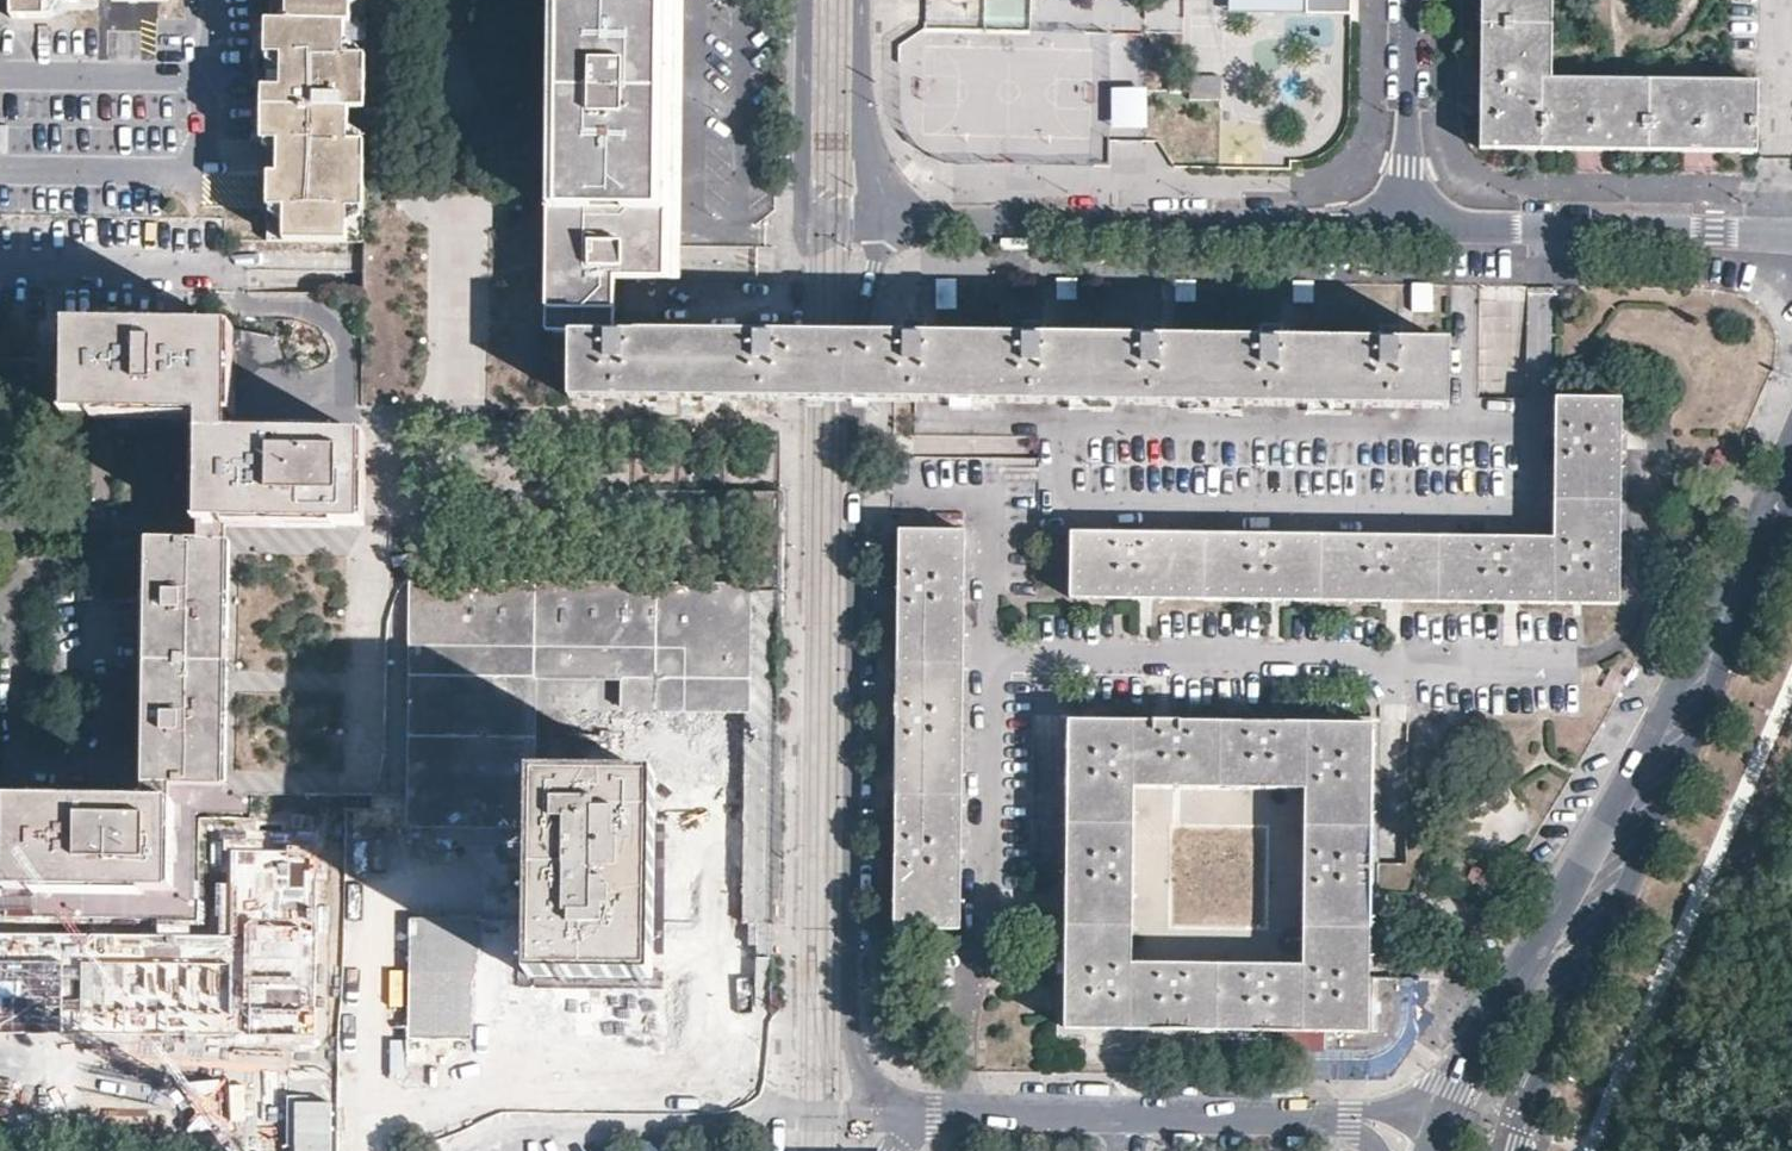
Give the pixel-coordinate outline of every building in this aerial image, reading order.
[(12,17),(43,18),(45,17),(46,1),(77,1),(78,0),(13,0),(12,17)] [(268,18),(266,18),(263,21),(365,22),(365,0),(268,0),(268,18)] [(679,0),(558,0),(558,15),(556,142),(556,166),(554,331),(570,332),(615,329),(615,278),(676,277),(676,264),(677,173),(679,0)] [(1305,11),(1351,12),(1351,0),(1305,0),(1305,11)] [(1480,150),(1758,152),(1758,83),(1731,83),(1552,80),(1553,0),(1482,0),(1480,150)] [(364,47),(365,22),(263,21),(263,47),(364,47)] [(362,237),(363,166),(362,147),(362,140),(364,47),(263,47),(263,85),(260,86),(259,136),(260,137),(265,139),(266,237),(362,237)] [(1196,77),(1198,100),(1220,98),(1217,74),(1196,77)] [(1111,90),(1111,133),(1147,133),(1147,90),(1111,90)] [(0,126),(0,153),(8,153),(9,126),(0,126)] [(1112,170),(1160,167),(1159,139),(1110,142),(1112,170)] [(225,433),(227,328),(72,326),(70,326),(69,328),(69,336),(69,396),(69,413),(199,415),(199,541),(223,541),(223,520),(296,521),(358,522),(359,435),(225,433)] [(976,338),(979,405),(1448,409),(1449,345),(1397,342),(1298,340),(1196,339),(1075,337),(1012,337),(976,338)] [(695,400),(692,341),(676,341),(621,342),(570,343),(570,397),(695,400)] [(1618,606),(1621,400),(1556,400),(1553,539),(1518,538),(1378,537),(1232,535),(1115,534),(1070,533),(1069,598),(1618,606)] [(962,929),(967,531),(902,530),(901,592),(899,706),(896,904),(896,927),(962,929)] [(148,538),(143,804),(189,804),(229,806),(233,541),(199,541),(148,538)] [(767,926),(762,584),(600,586),(465,627),(477,664),(486,650),(487,673),(411,623),(413,797),(457,784),(456,683),(620,681),(621,777),(530,778),(533,980),(489,951),(490,950),(476,942),(476,911),(408,912),(410,1076),(594,1020),(594,1085),(646,1084),(632,1038),(748,1002),(729,942),(674,959),(674,927),(767,926)] [(1161,1030),(1267,1032),(1281,1032),(1325,1033),(1325,1043),(1360,1043),(1361,1052),(1367,1051),(1378,1045),(1385,1038),(1394,1025),(1397,1018),(1399,980),(1368,979),(1368,961),(1369,872),(1370,768),(1371,726),(1282,725),(1168,724),(1071,722),(1071,752),(1069,862),(1067,966),(1067,1029),(1161,1030)] [(491,777),(529,775),(529,778),(538,778),(536,736),(507,738),(507,747),(490,747),(491,777)] [(143,804),(16,803),(14,899),(189,901),(189,804),(143,804)] [(511,844),(510,815),(491,815),(492,844),(511,844)] [(0,932),(0,1034),(315,1037),(319,847),(227,848),(226,937),(0,932)] [(1325,1043),(1325,1033),(1281,1032),(1281,1052),(1361,1052),(1360,1043),(1325,1043)]
